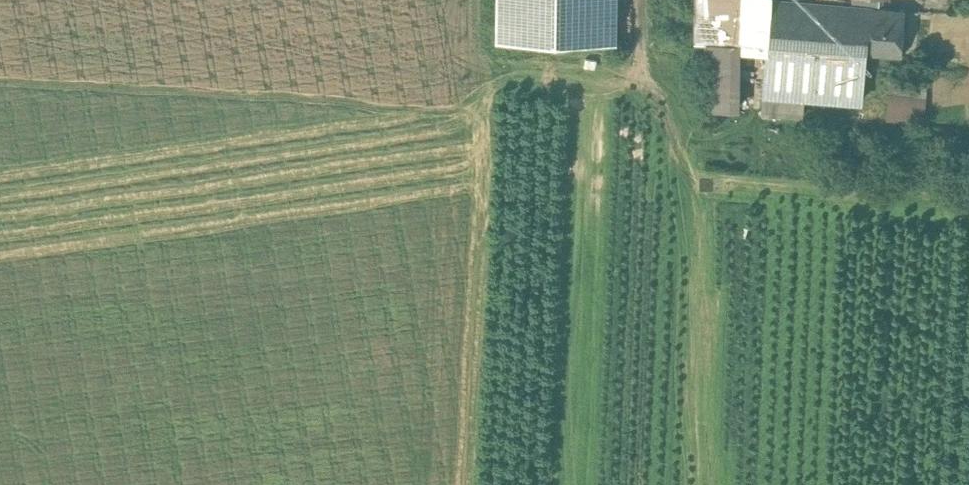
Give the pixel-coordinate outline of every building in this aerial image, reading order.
[(617,0),(498,0),(497,39),(616,40),(617,0)] [(739,0),(698,0),(697,42),(706,42),(738,43),(739,0)] [(852,5),(783,0),(772,0),(768,54),(766,90),(764,90),(764,91),(763,111),(803,114),(805,94),(863,98),(865,61),(867,61),(867,52),(866,52),(871,7),(852,5)] [(867,52),(902,55),(905,9),(879,7),(871,7),(866,52),(867,52)] [(737,108),(738,43),(706,42),(705,109),(737,108)] [(928,83),(891,81),(889,123),(925,125),(928,83)]
